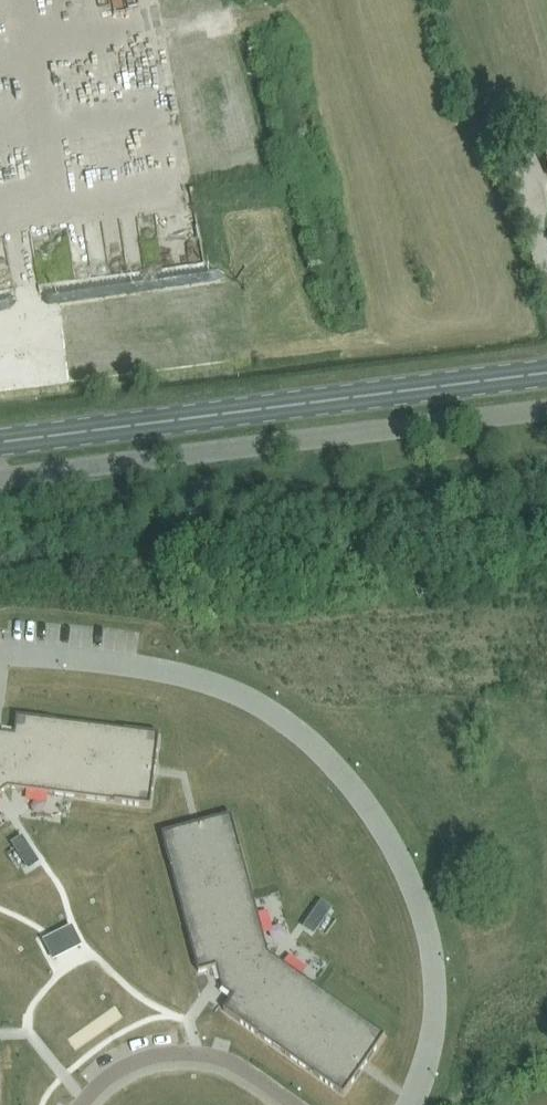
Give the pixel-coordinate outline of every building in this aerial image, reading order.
[(8,790),(150,808),(160,736),(17,718),(15,736),(0,734),(0,795),(8,790)] [(268,954),(232,816),(162,835),(199,974),(217,969),(222,990),(233,998),(224,1011),(344,1096),(385,1037),(268,954)] [(20,858),(31,852),(25,844),(15,850),(20,858)] [(36,860),(31,852),(20,858),(26,866),(36,860)] [(313,916),(323,923),(328,916),(318,909),(313,916)] [(323,923),(313,916),(307,924),(317,931),(323,923)] [(74,926),(45,940),(56,961),(84,947),(74,926)]
